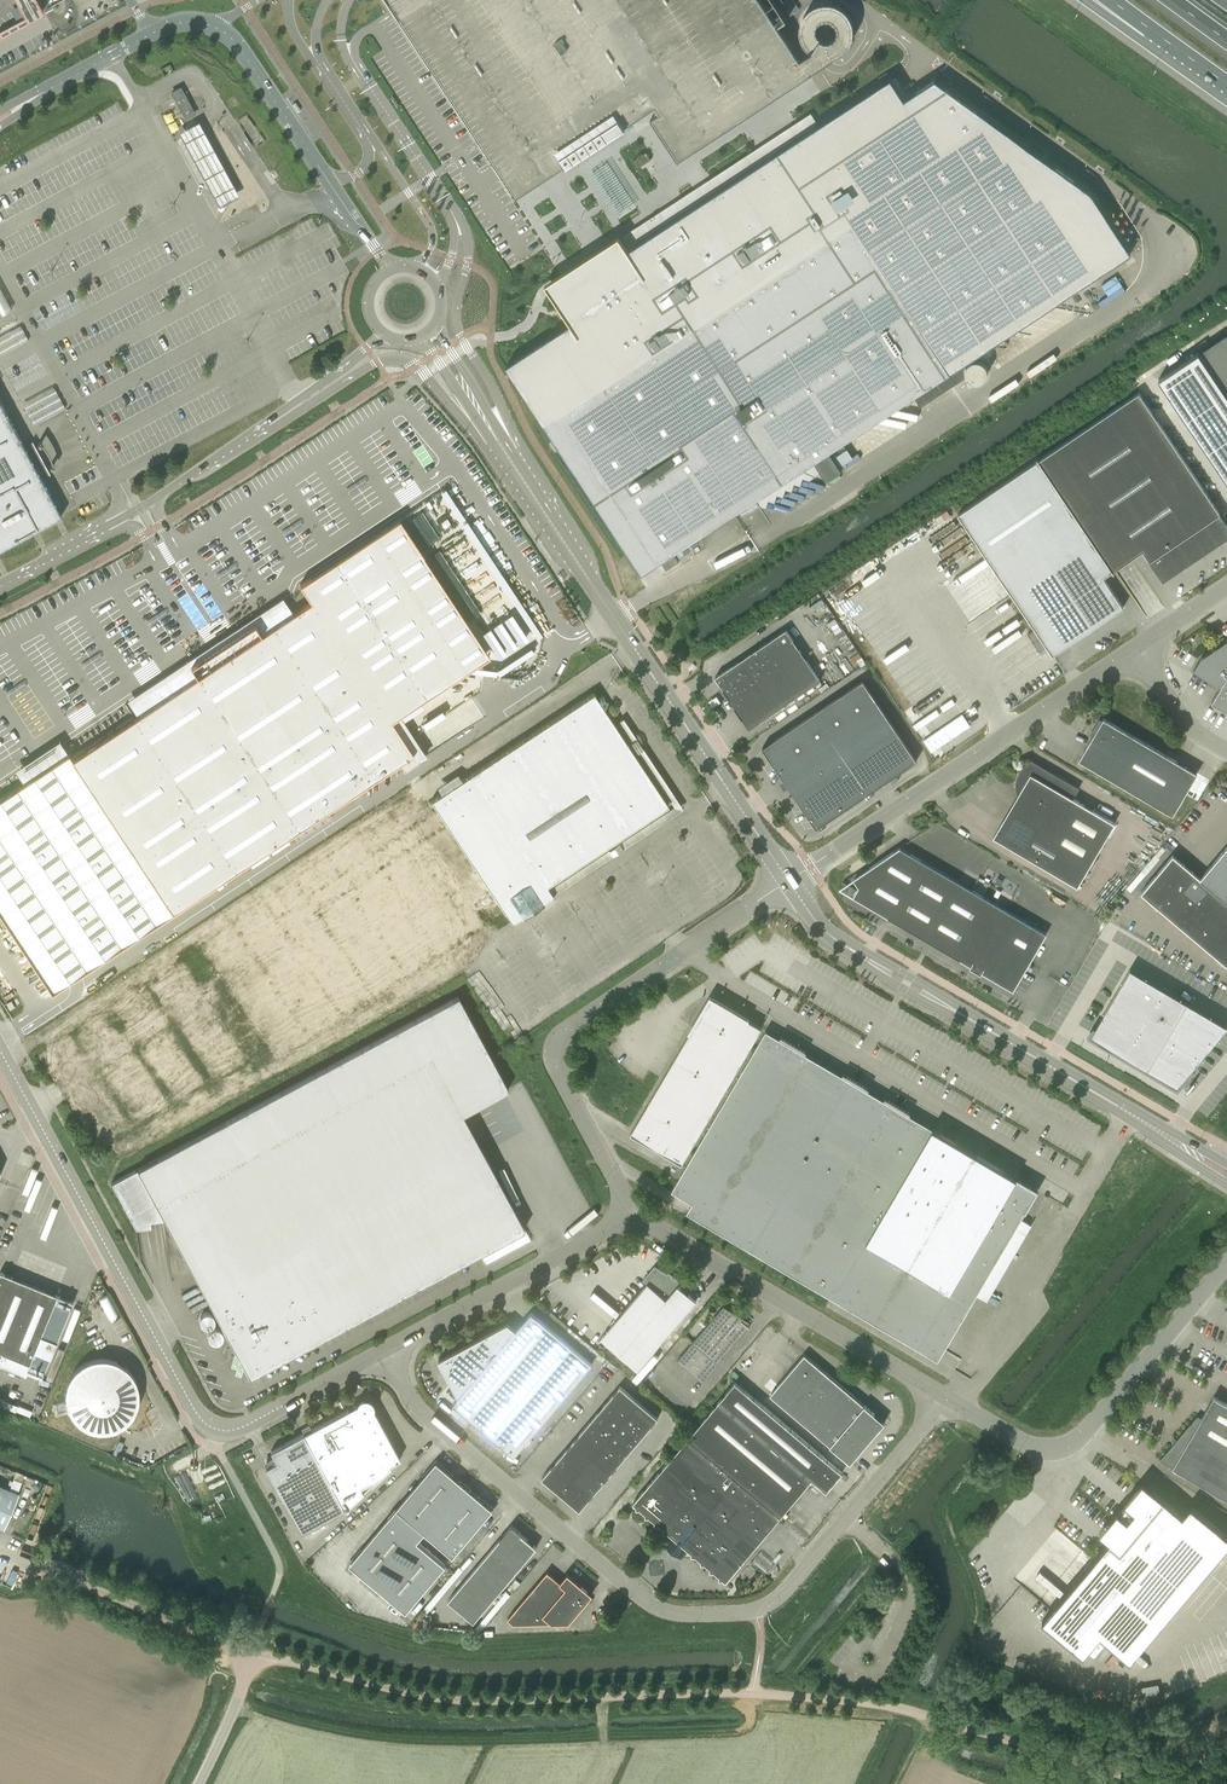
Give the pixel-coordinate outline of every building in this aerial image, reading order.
[(39,4),(42,10),(43,9),(38,0),(0,0),(0,25),(39,4)] [(620,116),(626,125),(639,117),(648,111),(680,156),(736,119),(806,72),(808,71),(825,60),(837,52),(848,45),(854,34),(853,23),(850,15),(842,6),(830,4),(817,11),(812,24),(822,45),(810,53),(775,0),(391,0),(399,12),(519,195),(531,186),(548,176),(566,164),(561,155),(620,116)] [(789,16),(800,9),(794,0),(778,0),(789,16)] [(571,323),(506,365),(511,372),(621,541),(642,572),(712,527),(733,513),(756,498),(760,504),(766,506),(768,499),(775,501),(777,493),(783,495),(786,487),(792,489),(795,482),(801,483),(803,476),(809,478),(820,471),(826,480),(841,470),(839,467),(833,457),(828,451),(913,395),(920,406),(966,376),(958,365),(1131,252),(1091,192),(935,79),(905,98),(899,90),(890,78),(836,114),(818,126),(628,250),(624,244),(602,258),(585,269),(566,282),(554,289),(573,318),(575,320),(571,323)] [(170,90),(175,99),(185,93),(181,84),(170,90)] [(185,93),(175,99),(178,106),(189,100),(185,93)] [(185,118),(196,113),(189,100),(178,106),(185,118)] [(626,125),(620,116),(561,155),(566,164),(574,158),(582,153),(592,147),(600,142),(626,125)] [(812,116),(622,240),(624,244),(628,250),(818,126),(812,116)] [(218,206),(238,196),(198,122),(178,132),(218,206)] [(640,166),(651,159),(646,152),(634,160),(638,168),(640,166)] [(609,164),(589,177),(618,220),(637,208),(609,164)] [(543,212),(546,231),(562,229),(561,224),(555,225),(554,217),(553,217),(552,208),(547,208),(546,199),(545,193),(540,193),(541,202),(533,203),(534,212),(539,211),(539,213),(543,212)] [(12,311),(0,289),(0,317),(1,316),(12,311)] [(1159,379),(1226,481),(1226,333),(1199,352),(1159,379)] [(984,379),(984,378),(986,375),(987,372),(987,369),(986,366),(984,363),(982,361),(979,360),(976,359),(972,360),(969,361),(967,364),(965,366),(965,369),(965,373),(966,376),(967,378),(969,380),(972,381),(976,381),(980,381),(982,380),(984,379)] [(53,385),(22,401),(32,423),(64,407),(53,385)] [(1045,645),(1052,655),(1123,607),(1103,577),(1142,550),(1163,581),(1226,537),(1226,524),(1138,392),(1048,453),(957,515),(1045,645)] [(31,532),(37,529),(54,520),(59,517),(62,515),(38,472),(46,467),(49,474),(50,473),(41,456),(32,440),(31,441),(35,447),(27,451),(0,401),(0,549),(31,532)] [(52,992),(399,762),(404,771),(419,761),(415,755),(411,749),(410,750),(408,745),(405,741),(391,720),(464,672),(465,671),(489,655),(399,519),(375,535),(300,585),(301,587),(311,602),(293,613),(262,634),(254,623),(235,636),(190,665),(150,692),(157,703),(138,716),(73,759),(69,753),(63,757),(55,763),(37,774),(24,783),(0,799),(0,913),(52,992)] [(668,575),(681,567),(676,560),(664,568),(668,575)] [(262,634),(293,613),(283,598),(233,632),(191,660),(128,701),(138,716),(157,703),(150,692),(202,658),(235,636),(254,623),(262,634)] [(749,728),(820,680),(786,629),(715,677),(749,728)] [(1033,631),(1027,635),(1041,655),(1047,651),(1033,631)] [(1193,670),(1220,687),(1211,702),(1226,711),(1226,640),(1201,657),(1193,670)] [(817,828),(917,760),(863,680),(763,747),(817,828)] [(441,793),(431,800),(438,811),(505,912),(509,919),(511,922),(520,916),(521,918),(545,902),(544,900),(552,895),(546,886),(668,805),(612,719),(594,692),(441,793)] [(1172,815),(1173,814),(1197,773),(1103,718),(1079,760),(1172,815)] [(18,774),(24,783),(29,779),(69,753),(63,744),(61,742),(16,772),(18,774)] [(1016,790),(1017,794),(1018,801),(1017,810),(1014,817),(1013,820),(1010,824),(1003,820),(994,837),(1078,886),(1115,823),(1073,798),(1079,788),(1031,759),(1023,767),(1022,767),(1019,771),(1017,776),(1016,781),(1016,785),(1016,790)] [(1200,878),(1173,854),(1141,892),(1226,965),(1226,846),(1200,878)] [(994,902),(900,847),(855,878),(860,886),(859,887),(853,896),(1013,990),(1046,934),(994,902)] [(1193,1068),(1195,1066),(1194,1066),(1226,1027),(1226,1025),(1130,968),(1097,1025),(1096,1025),(1095,1027),(1090,1035),(1177,1087),(1193,1068)] [(530,1239),(462,1113),(508,1088),(491,1058),(458,995),(111,1182),(136,1227),(150,1225),(149,1220),(164,1217),(249,1377),(479,1253),(485,1264),(530,1239)] [(656,1089),(630,1133),(681,1163),(762,1027),(711,997),(693,1026),(656,1089)] [(765,1031),(727,1095),(686,1164),(678,1179),(671,1190),(692,1202),(686,1211),(830,1296),(937,1359),(944,1348),(976,1293),(1038,1189),(933,1128),(765,1029),(765,1031)] [(638,1369),(696,1300),(678,1285),(681,1281),(654,1265),(642,1279),(647,1283),(601,1338),(638,1369)] [(24,1376),(26,1369),(41,1375),(72,1301),(0,1271),(0,1366),(24,1376)] [(677,1360),(702,1382),(749,1326),(737,1316),(738,1315),(723,1306),(693,1341),(677,1360)] [(208,1326),(209,1326),(211,1325),(212,1325),(213,1324),(213,1323),(214,1321),(214,1320),(214,1319),(214,1318),(214,1316),(213,1315),(213,1314),(212,1313),(211,1312),(209,1312),(208,1311),(207,1311),(206,1311),(204,1312),(203,1312),(202,1313),(201,1314),(200,1315),(200,1316),(199,1318),(199,1319),(199,1320),(200,1321),(200,1323),(201,1324),(202,1325),(203,1325),(204,1326),(206,1326),(207,1326),(208,1326)] [(514,1455),(592,1363),(537,1316),(531,1311),(521,1324),(517,1329),(508,1322),(452,1352),(438,1359),(459,1397),(453,1403),(474,1421),(514,1455)] [(215,1342),(216,1341),(217,1341),(219,1341),(220,1340),(221,1339),(221,1338),(222,1337),(222,1335),(222,1334),(222,1333),(222,1332),(221,1330),(221,1329),(220,1328),(219,1328),(217,1327),(216,1327),(215,1327),(214,1327),(212,1327),(211,1328),(210,1328),(209,1329),(208,1330),(208,1332),(208,1333),(207,1334),(208,1335),(208,1337),(208,1338),(209,1339),(210,1340),(211,1341),(212,1341),(214,1341),(215,1342)] [(850,1462),(884,1422),(804,1353),(769,1394),(850,1462)] [(136,1412),(138,1405),(139,1398),(139,1390),(138,1385),(135,1378),(133,1375),(131,1372),(128,1369),(126,1367),(123,1364),(120,1363),(116,1361),(112,1359),(108,1358),(101,1358),(97,1358),(94,1359),(90,1360),(86,1361),(82,1364),(76,1368),(73,1371),(71,1374),(69,1377),(66,1382),(65,1387),(64,1391),(64,1400),(65,1404),(66,1408),(68,1411),(70,1416),(73,1419),(76,1423),(78,1425),(81,1427),(84,1429),(90,1431),(95,1432),(100,1433),(105,1433),(110,1432),(114,1431),(119,1429),(125,1424),(131,1418),(136,1412)] [(735,1381),(633,1502),(636,1504),(636,1508),(639,1507),(645,1512),(645,1515),(649,1515),(654,1520),(655,1523),(658,1523),(663,1528),(664,1531),(667,1531),(671,1534),(663,1543),(680,1557),(687,1548),(691,1551),(691,1554),(695,1554),(700,1559),(701,1562),(704,1562),(710,1567),(710,1570),(713,1570),(719,1574),(719,1578),(723,1578),(726,1580),(753,1548),(781,1515),(811,1479),(826,1491),(842,1472),(735,1381)] [(542,1477),(560,1493),(579,1509),(658,1417),(620,1385),(542,1477)] [(1213,1395),(1201,1417),(1197,1414),(1159,1459),(1226,1499),(1226,1403),(1213,1395)] [(276,1462),(265,1468),(300,1533),(343,1508),(390,1466),(389,1464),(399,1458),(373,1410),(374,1407),(373,1404),(372,1402),(369,1403),(362,1401),(360,1398),(358,1400),(356,1402),(355,1404),(270,1451),(276,1462)] [(446,1565),(417,1541),(425,1531),(464,1485),(436,1461),(350,1563),(406,1611),(446,1565)] [(1226,1546),(1226,1536),(1190,1505),(1182,1515),(1142,1481),(1099,1532),(1109,1540),(1093,1560),(1051,1608),(1042,1620),(1083,1655),(1100,1635),(1130,1660),(1226,1546)] [(4,1527),(18,1492),(0,1484),(0,1526),(4,1527)] [(492,1508),(464,1485),(425,1531),(453,1554),(479,1524),(492,1508)] [(487,1554),(448,1600),(473,1621),(512,1575),(536,1547),(520,1534),(521,1533),(511,1525),(487,1554)] [(507,1618),(513,1623),(553,1622),(569,1621),(588,1599),(588,1590),(567,1572),(560,1581),(547,1571),(507,1618)]
